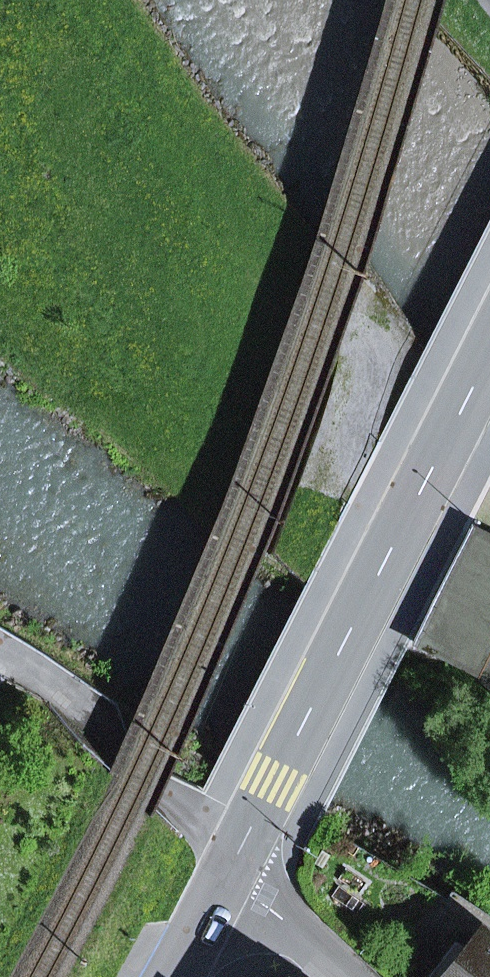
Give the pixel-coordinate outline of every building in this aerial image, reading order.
[(472,532),(415,645),(473,674),(489,690),(489,542),(472,532)] [(478,933),(464,951),(454,943),(442,959),(451,967),(443,976),(489,976),(489,943),(478,933)]
